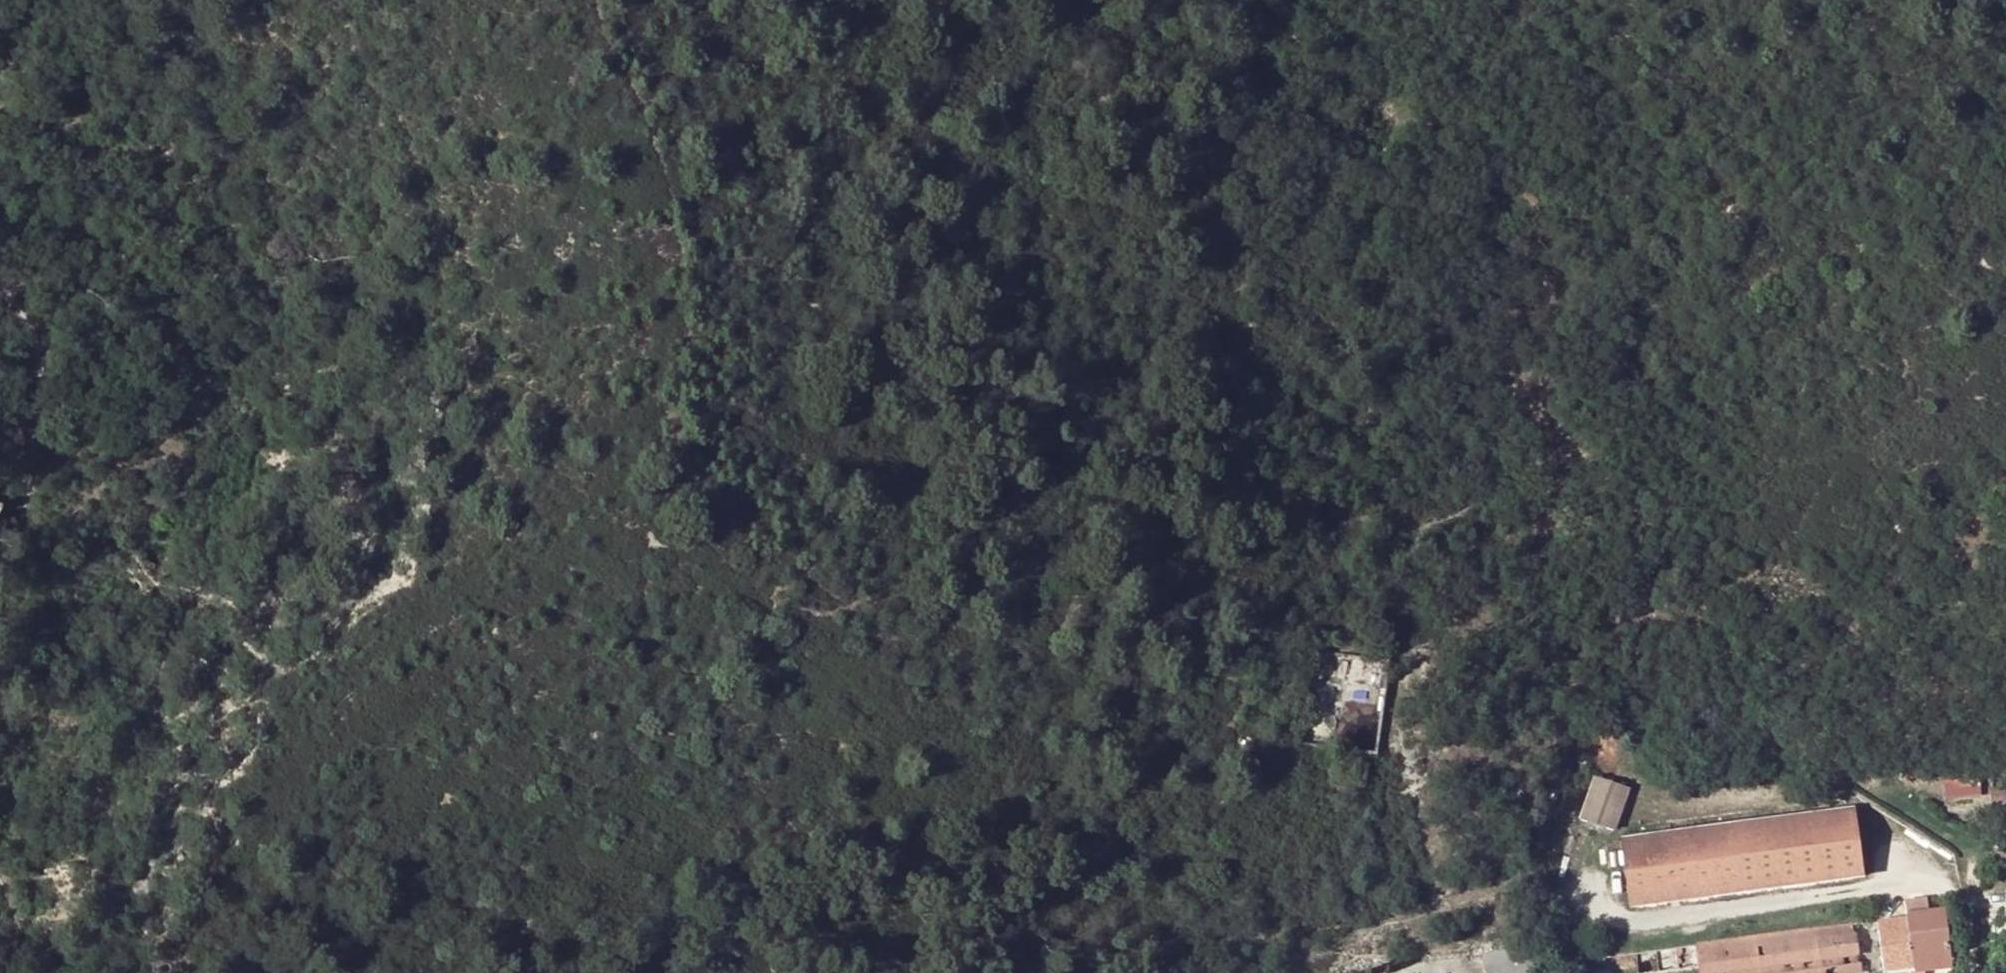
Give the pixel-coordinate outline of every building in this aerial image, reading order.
[(1983,771),(1939,766),(1937,794),(1980,798),(1983,771)] [(1626,795),(1600,784),(1585,818),(1610,828),(1626,795)] [(1992,792),(1993,808),(2005,807),(2005,791),(1992,792)] [(1854,810),(1623,841),(1632,907),(1863,876),(1854,810)] [(1946,912),(1910,916),(1918,972),(1953,968),(1946,912)] [(1906,918),(1877,921),(1884,965),(1911,961),(1906,918)] [(1696,945),(1699,972),(1866,972),(1884,971),(1884,965),(1877,921),(1696,945)]
